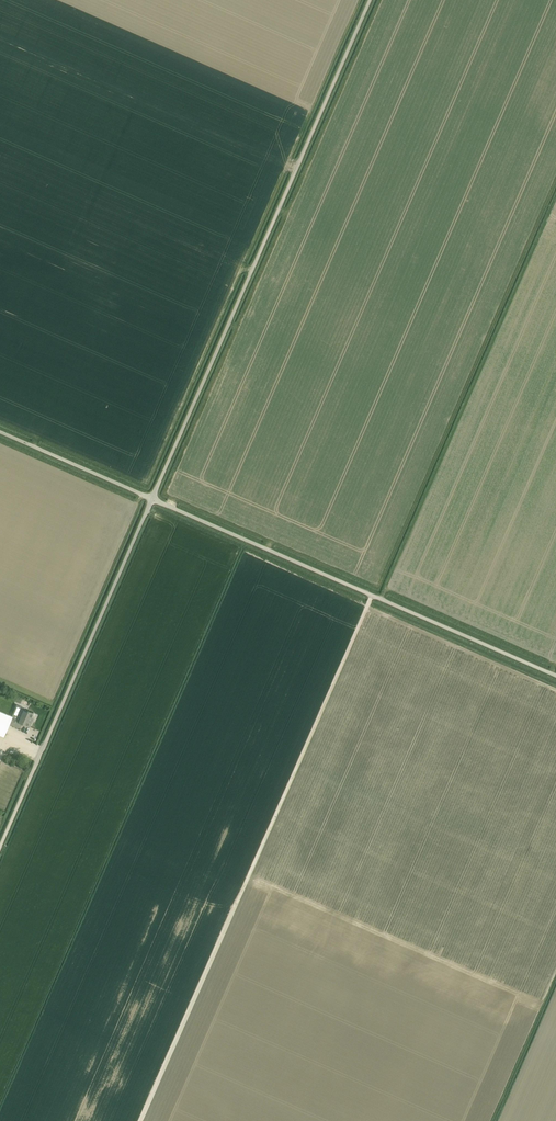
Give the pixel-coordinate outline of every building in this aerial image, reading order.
[(22,713),(19,720),(12,717),(13,716),(0,710),(0,734),(4,736),(9,723),(17,726),(19,722),(30,726),(32,721),(30,720),(34,712),(28,710),(29,710),(28,709),(28,710),(24,708),(22,713)]
